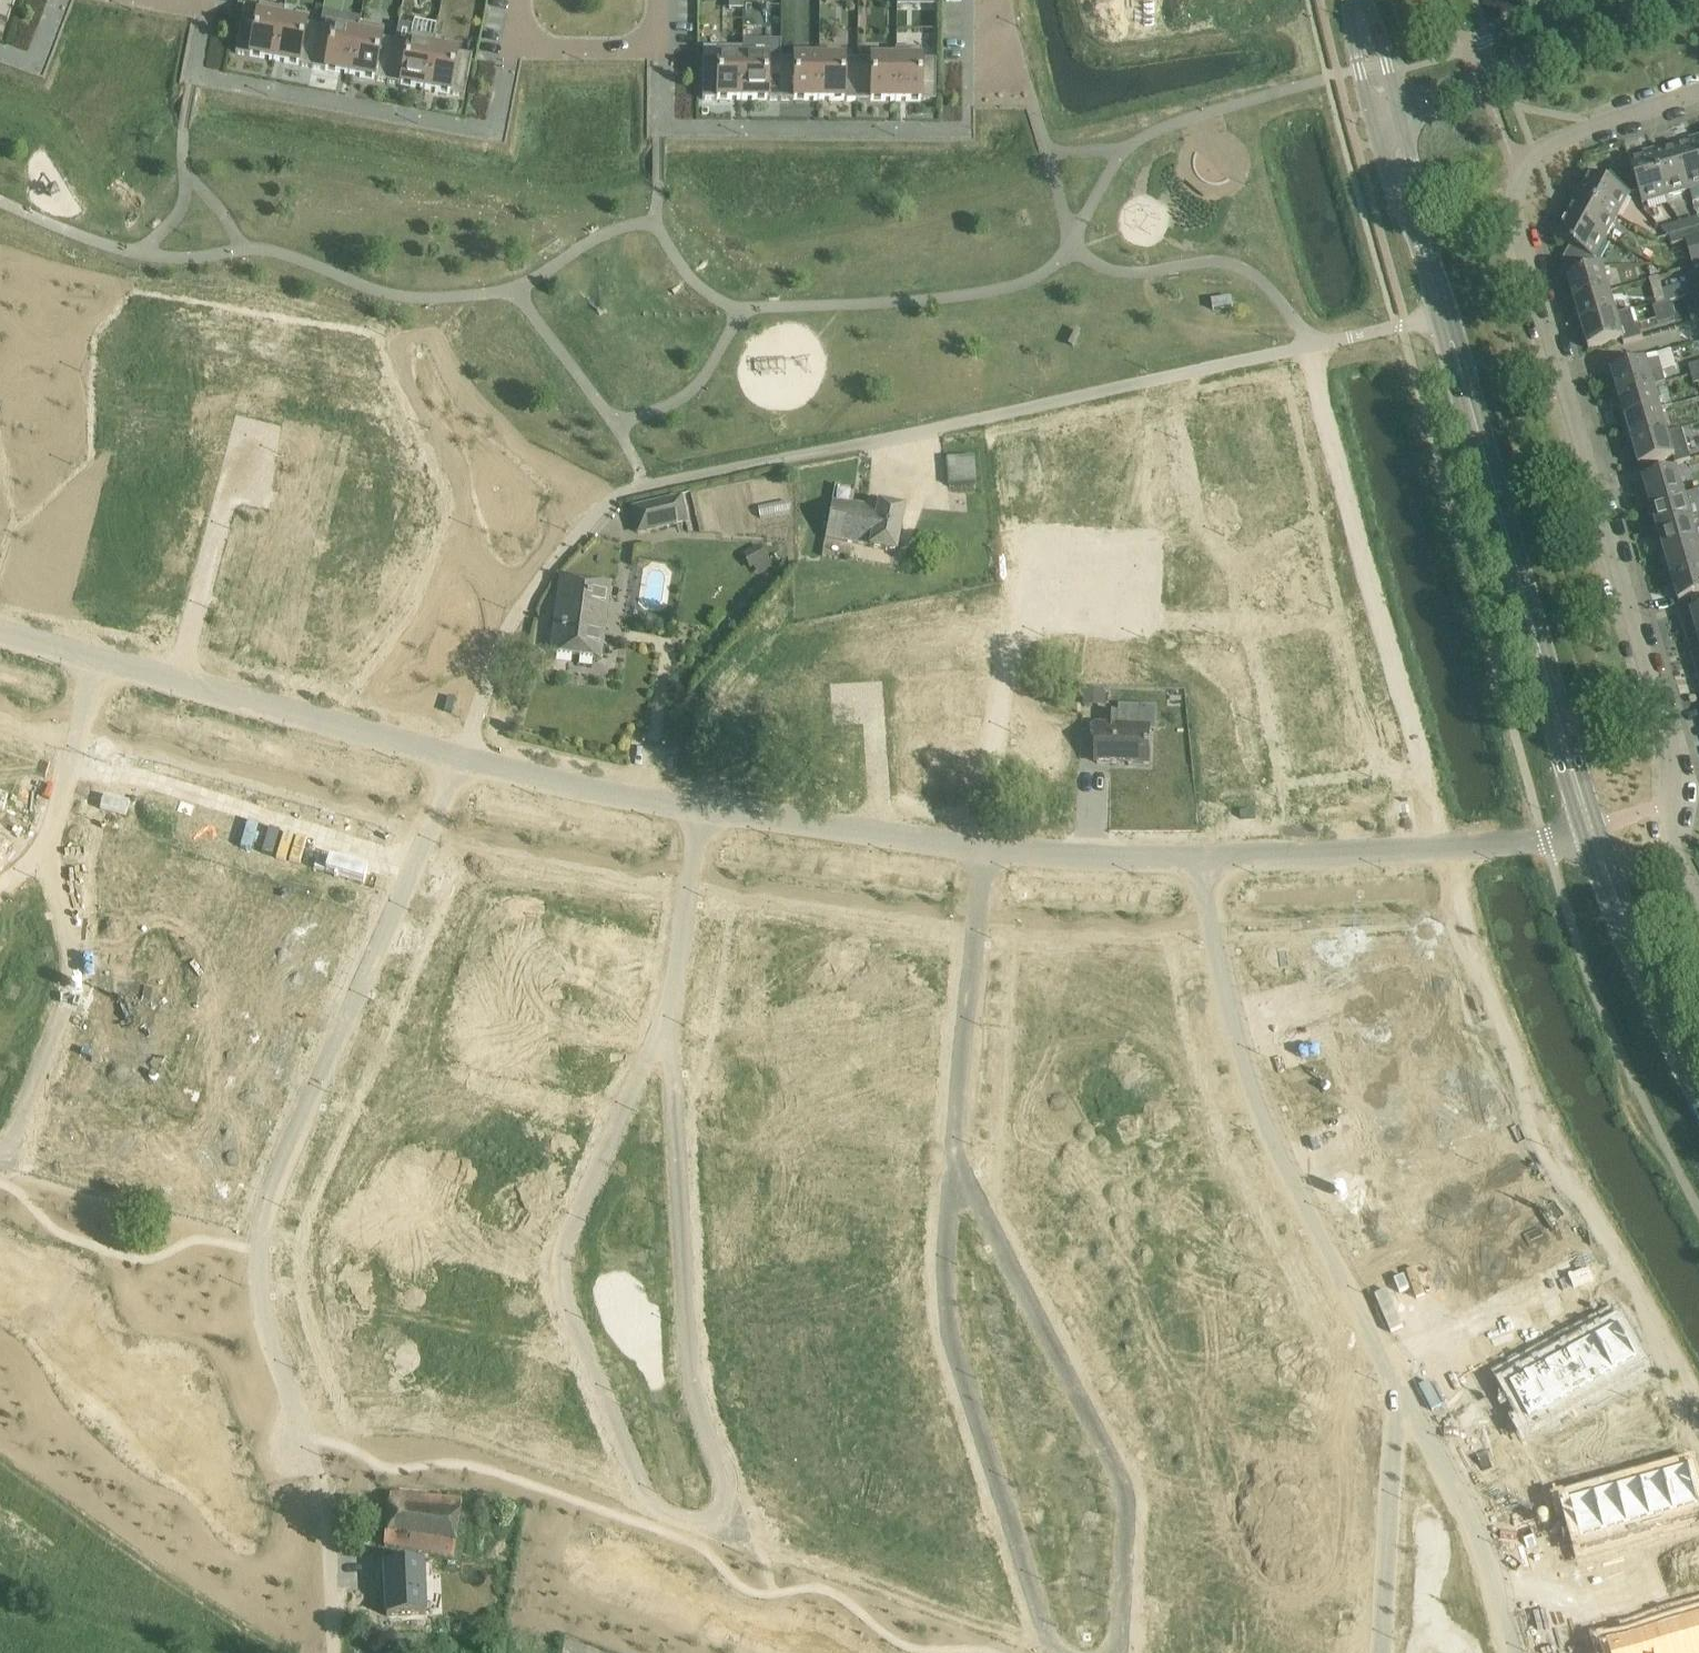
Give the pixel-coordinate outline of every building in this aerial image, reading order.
[(7,24),(15,0),(0,0),(0,22),(7,24)] [(257,16),(243,13),(236,53),(275,61),(283,21),(285,10),(259,5),(257,16)] [(304,25),(283,21),(275,61),(312,68),(320,28),(304,25)] [(384,29),(358,24),(356,35),(349,75),(387,82),(395,42),(382,40),(384,29)] [(331,30),(320,28),(312,68),(349,75),(356,35),(331,30)] [(408,45),(395,42),(387,82),(426,90),(434,49),(436,39),(410,34),(408,45)] [(718,59),(703,59),(703,99),(742,100),(742,59),(743,59),(743,48),(718,48),(718,59)] [(456,54),(434,49),(426,90),(464,97),(472,57),(456,54)] [(921,50),(896,50),(896,60),(896,101),(935,101),(935,61),(921,60),(921,50)] [(743,59),(742,59),(742,100),(780,100),(781,59),(743,59)] [(819,60),(781,59),(780,100),(819,100),(819,60)] [(857,60),(819,60),(819,100),(857,101),(857,60)] [(896,60),(857,60),(857,101),(896,101),(896,60)] [(1698,188),(1698,143),(1677,150),(1689,191),(1698,188)] [(1666,197),(1689,191),(1677,150),(1654,156),(1666,197)] [(1643,204),(1666,197),(1654,156),(1631,163),(1631,164),(1639,192),(1643,204)] [(1629,195),(1639,192),(1631,164),(1612,170),(1606,182),(1592,175),(1580,196),(1618,217),(1629,195)] [(1606,238),(1618,217),(1580,196),(1569,217),(1606,238)] [(1594,259),(1606,238),(1569,217),(1557,238),(1553,235),(1552,236),(1571,246),(1564,259),(1569,277),(1597,269),(1594,259)] [(1698,266),(1698,237),(1696,228),(1683,232),(1686,242),(1694,267),(1698,266)] [(1673,246),(1686,242),(1683,232),(1670,236),(1673,246)] [(1575,302),(1610,292),(1603,268),(1597,269),(1569,277),(1568,278),(1575,302)] [(1663,291),(1659,278),(1659,277),(1650,280),(1654,294),(1663,291)] [(1663,291),(1667,304),(1685,299),(1698,294),(1698,287),(1697,281),(1663,291)] [(1657,307),(1667,304),(1663,291),(1654,294),(1657,307)] [(1582,325),(1617,315),(1610,292),(1575,302),(1582,325)] [(1685,299),(1692,324),(1698,319),(1698,298),(1698,295),(1685,299)] [(1643,338),(1636,317),(1634,310),(1617,315),(1582,325),(1589,349),(1623,340),(1624,344),(1643,338)] [(1663,372),(1651,375),(1647,362),(1612,373),(1619,397),(1654,387),(1667,383),(1663,372)] [(1661,410),(1654,387),(1619,397),(1626,420),(1661,410)] [(1633,444),(1668,433),(1661,410),(1626,420),(1633,444)] [(1640,468),(1671,459),(1673,466),(1692,460),(1682,429),(1668,433),(1633,444),(1627,445),(1630,457),(1636,455),(1640,468)] [(949,485),(976,482),(973,455),(946,458),(949,485)] [(1685,495),(1681,482),(1686,481),(1683,469),(1644,481),(1646,488),(1641,489),(1646,507),(1685,495)] [(1698,518),(1698,491),(1685,495),(1646,507),(1649,517),(1654,516),(1658,529),(1658,530),(1698,518)] [(686,522),(681,498),(633,509),(638,533),(686,522)] [(896,552),(900,530),(905,508),(878,503),(878,507),(833,501),(826,537),(870,546),(870,547),(896,552)] [(1658,530),(1658,529),(1653,530),(1657,542),(1661,540),(1665,554),(1698,544),(1698,518),(1658,530)] [(1665,554),(1661,555),(1668,580),(1698,570),(1698,544),(1665,554)] [(1668,580),(1673,597),(1677,596),(1679,603),(1698,598),(1698,570),(1668,580)] [(600,658),(610,586),(562,580),(552,652),(600,658)] [(1681,617),(1688,641),(1694,639),(1698,638),(1698,610),(1691,613),(1692,614),(1681,617)] [(1698,664),(1698,638),(1694,639),(1697,647),(1691,652),(1695,665),(1698,664)] [(1001,725),(1001,681),(973,681),(973,725),(1001,725)] [(1083,689),(1083,706),(1104,707),(1105,689),(1083,689)] [(1149,764),(1150,742),(1150,729),(1122,728),(1122,715),(1104,714),(1104,727),(1098,727),(1097,762),(1149,764)] [(112,860),(110,890),(163,895),(165,869),(175,870),(176,853),(147,851),(146,863),(112,860)] [(110,890),(108,919),(139,922),(138,935),(167,937),(169,921),(161,920),(163,895),(110,890)] [(301,912),(291,935),(340,957),(352,929),(321,916),(326,904),(299,893),(293,908),(301,912)] [(273,955),(266,971),(293,982),(298,971),(328,983),(340,957),(291,935),(280,959),(273,955)] [(1392,956),(1369,962),(1380,1002),(1403,996),(1392,956)] [(1369,962),(1346,969),(1357,1008),(1380,1002),(1369,962)] [(1346,969),(1320,976),(1331,1015),(1357,1008),(1346,969)] [(427,991),(416,1017),(462,1037),(473,1013),(482,1017),(489,1002),(462,991),(457,1004),(427,991)] [(251,1018),(240,1042),(289,1063),(301,1036),(272,1023),(277,1011),(250,1000),(243,1015),(251,1018)] [(221,1061),(215,1077),(241,1088),(246,1077),(277,1091),(289,1063),(240,1042),(230,1065),(221,1061)] [(538,1061),(529,1081),(574,1101),(580,1087),(592,1092),(602,1067),(562,1050),(554,1068),(538,1061)] [(1490,1084),(1466,1095),(1485,1132),(1508,1121),(1504,1111),(1507,1110),(1498,1093),(1495,1095),(1490,1084)] [(1466,1095),(1445,1106),(1463,1143),(1485,1132),(1466,1095)] [(1445,1106),(1423,1117),(1442,1154),(1463,1143),(1445,1106)] [(1423,1117),(1402,1128),(1421,1165),(1442,1154),(1423,1117)] [(1402,1128),(1379,1140),(1397,1177),(1421,1165),(1402,1128)] [(1548,1200),(1525,1212),(1545,1248),(1568,1236),(1562,1225),(1565,1224),(1556,1207),(1553,1208),(1548,1200)] [(1525,1212),(1504,1224),(1523,1260),(1545,1248),(1525,1212)] [(1504,1224),(1483,1235),(1502,1271),(1523,1260),(1504,1224)] [(336,1242),(334,1268),(378,1272),(380,1252),(397,1254),(399,1231),(350,1227),(349,1243),(336,1242)] [(1483,1235),(1462,1246),(1481,1283),(1502,1271),(1483,1235)] [(1462,1246),(1439,1259),(1458,1295),(1481,1283),(1462,1246)] [(334,1268),(331,1295),(344,1296),(342,1312),(392,1316),(394,1293),(376,1292),(378,1272),(334,1268)] [(1584,1291),(1571,1298),(1577,1308),(1589,1301),(1584,1291)] [(1571,1298),(1559,1305),(1564,1315),(1577,1308),(1571,1298)] [(1542,1314),(1529,1321),(1535,1331),(1547,1324),(1542,1314)] [(1529,1321),(1517,1328),(1522,1338),(1535,1331),(1529,1321)] [(1618,1330),(1595,1342),(1615,1378),(1638,1366),(1633,1357),(1636,1355),(1627,1339),(1624,1341),(1618,1330)] [(1508,1332),(1495,1339),(1501,1349),(1513,1342),(1508,1332)] [(368,1366),(356,1371),(365,1394),(364,1395),(365,1396),(407,1378),(407,1377),(406,1378),(391,1342),(363,1354),(368,1366)] [(1595,1342),(1574,1354),(1594,1390),(1615,1378),(1595,1342)] [(444,1348),(434,1352),(439,1365),(449,1361),(444,1348)] [(1574,1354),(1553,1365),(1573,1401),(1594,1390),(1574,1354)] [(449,1361),(439,1365),(445,1379),(455,1375),(449,1361)] [(1553,1365),(1532,1376),(1551,1412),(1573,1401),(1553,1365)] [(1532,1376),(1509,1389),(1528,1425),(1551,1412),(1532,1376)] [(485,1419),(475,1423),(480,1436),(490,1432),(485,1419)] [(490,1432),(480,1436),(486,1450),(496,1445),(490,1432)] [(1663,1478),(1674,1517),(1698,1510),(1696,1498),(1698,1498),(1694,1479),(1691,1480),(1688,1471),(1663,1478)] [(1663,1478),(1640,1484),(1651,1524),(1674,1517),(1663,1478)] [(1640,1484),(1617,1490),(1628,1530),(1651,1524),(1640,1484)] [(1617,1490),(1593,1497),(1605,1537),(1628,1530),(1617,1490)] [(461,1500),(390,1494),(384,1546),(453,1556),(461,1500)] [(1593,1497),(1568,1504),(1579,1544),(1605,1537),(1593,1497)] [(1684,1555),(1687,1565),(1698,1562),(1698,1554),(1698,1551),(1684,1555)] [(1684,1555),(1670,1558),(1673,1569),(1687,1565),(1684,1555)] [(387,1615),(409,1614),(425,1614),(424,1583),(423,1583),(422,1564),(404,1565),(404,1584),(386,1585),(387,1615)] [(1652,1564),(1638,1567),(1641,1578),(1655,1574),(1652,1564)] [(1638,1567),(1624,1571),(1627,1582),(1641,1578),(1638,1567)] [(1689,1572),(1692,1582),(1698,1580),(1698,1569),(1689,1572)] [(1689,1572),(1675,1576),(1678,1586),(1692,1582),(1689,1572)] [(1615,1574),(1601,1578),(1604,1589),(1618,1585),(1615,1574)] [(1657,1581),(1643,1585),(1646,1595),(1660,1591),(1657,1581)] [(1643,1585),(1629,1588),(1632,1599),(1646,1595),(1643,1585)] [(1620,1591),(1606,1595),(1609,1606),(1623,1602),(1620,1591)] [(1679,1626),(1687,1652),(1698,1652),(1698,1621),(1679,1626)] [(1657,1632),(1662,1652),(1687,1652),(1679,1626),(1657,1632)] [(1633,1639),(1637,1652),(1662,1652),(1657,1632),(1633,1639)] [(1608,1646),(1610,1652),(1637,1652),(1633,1639),(1608,1646)]
